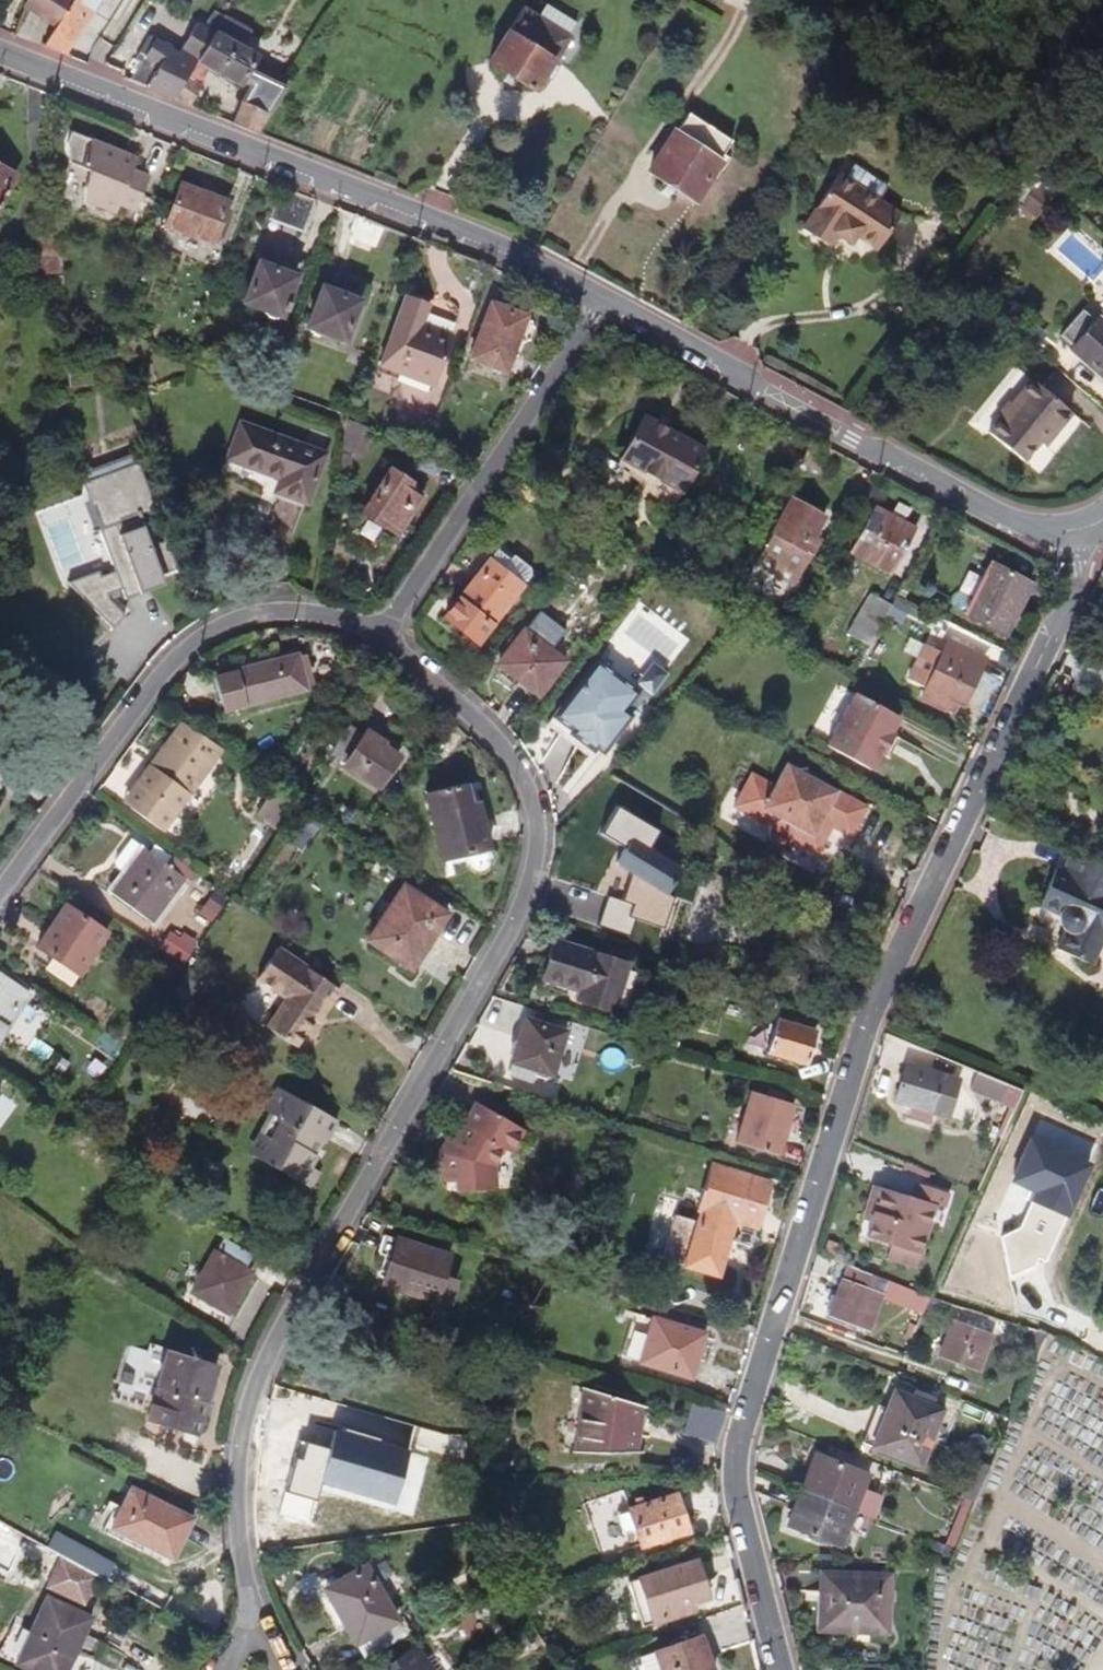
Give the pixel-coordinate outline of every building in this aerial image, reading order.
[(56,27),(73,0),(27,0),(23,7),(56,27)] [(56,27),(43,47),(64,55),(99,0),(73,0),(56,27)] [(724,0),(752,13),(757,0),(724,0)] [(522,9),(488,63),(535,92),(544,76),(551,80),(559,67),(552,64),(568,38),(567,37),(576,23),(546,4),(538,18),(522,9)] [(240,101),(233,124),(256,134),(291,79),(255,62),(257,57),(240,49),(248,32),(223,17),(214,33),(173,99),(190,107),(202,86),(199,85),(209,67),(240,84),(241,82),(249,86),(240,101)] [(140,63),(129,81),(145,88),(173,99),(214,33),(197,23),(179,53),(150,35),(135,60),(140,63)] [(1081,109),(1074,104),(1067,113),(1074,118),(1081,109)] [(675,131),(650,170),(696,201),(721,161),(719,160),(732,141),(689,113),(676,133),(675,131)] [(123,153),(71,132),(67,142),(69,163),(90,172),(85,187),(84,201),(115,214),(119,205),(134,211),(149,177),(133,170),(135,165),(121,159),(123,153)] [(137,159),(123,153),(121,159),(135,165),(137,159)] [(15,172),(0,165),(0,203),(15,172)] [(1010,191),(1023,203),(1036,187),(1022,174),(1010,191)] [(900,215),(838,175),(803,229),(830,248),(838,236),(850,244),(856,235),(877,250),(900,215)] [(180,185),(165,226),(212,244),(215,236),(220,239),(226,222),(221,221),(228,202),(180,185)] [(282,186),(270,219),(302,231),(315,199),(282,186)] [(1023,203),(1022,204),(1034,215),(1049,198),(1036,187),(1023,203)] [(42,273),(61,274),(59,238),(40,239),(42,273)] [(258,262),(243,303),(284,318),(299,278),(296,276),(268,266),(258,262)] [(305,332),(341,345),(356,307),(320,293),(305,332)] [(406,297),(380,366),(433,385),(451,336),(421,325),(416,323),(423,304),(406,297)] [(492,303),(471,360),(506,373),(518,340),(525,321),(527,316),(492,303)] [(423,304),(416,323),(421,325),(428,306),(423,304)] [(1095,320),(1083,310),(1058,339),(1069,349),(1095,320)] [(1069,349),(1102,379),(1102,320),(1102,321),(1097,318),(1095,320),(1069,349)] [(1031,381),(989,433),(1023,461),(1039,442),(1044,446),(1071,414),(1031,381)] [(643,415),(621,458),(645,470),(640,482),(645,487),(641,496),(654,504),(674,509),(706,450),(643,415)] [(307,503),(324,455),(241,424),(228,459),(281,479),(276,491),(307,503)] [(83,474),(87,483),(134,465),(130,456),(83,474)] [(155,510),(138,464),(134,465),(87,483),(83,484),(115,571),(100,576),(99,571),(68,583),(112,629),(123,617),(110,602),(107,594),(122,589),(126,598),(164,584),(160,575),(176,569),(164,538),(150,543),(140,515),(155,510)] [(385,471),(356,513),(373,524),(374,522),(391,534),(416,498),(402,489),(405,484),(385,471)] [(824,519),(792,502),(757,566),(794,587),(819,540),(814,537),(824,519)] [(916,530),(874,508),(850,551),(892,574),(916,530)] [(533,571),(514,556),(510,560),(497,551),(444,618),(477,644),(533,571)] [(1030,583),(992,564),(965,616),(1004,635),(1018,608),(1030,583)] [(909,589),(903,586),(899,594),(904,597),(909,589)] [(871,593),(847,634),(868,645),(871,639),(886,615),(891,606),(891,605),(871,593)] [(905,600),(897,597),(893,604),(902,607),(905,600)] [(891,606),(886,615),(890,617),(895,609),(891,606)] [(538,696),(564,662),(524,630),(498,665),(538,696)] [(925,644),(908,679),(926,688),(921,699),(948,712),(953,701),(958,703),(963,706),(980,671),(979,670),(986,656),(950,639),(943,653),(925,644)] [(1018,657),(1005,651),(1000,663),(1013,670),(1018,657)] [(236,671),(215,677),(225,713),(309,692),(307,687),(314,685),(307,656),(300,658),(299,655),(235,671),(236,671)] [(633,689),(596,661),(554,717),(572,731),(570,734),(593,752),(596,748),(601,741),(608,746),(631,716),(624,711),(638,693),(633,689)] [(653,663),(633,689),(638,693),(647,700),(667,674),(653,663)] [(855,693),(827,747),(870,770),(879,754),(883,756),(885,754),(893,739),(895,735),(891,733),(901,717),(855,693)] [(948,712),(953,714),(958,703),(953,701),(948,712)] [(365,732),(350,722),(331,752),(380,784),(398,758),(381,746),(383,742),(365,731),(365,732)] [(218,747),(182,723),(173,734),(136,786),(143,791),(130,809),(162,831),(174,813),(203,770),(218,747)] [(897,740),(893,739),(885,754),(889,756),(897,740)] [(608,746),(601,741),(596,748),(603,753),(608,746)] [(718,795),(754,815),(753,829),(764,835),(775,827),(797,839),(811,813),(832,825),(847,797),(769,755),(758,777),(734,764),(718,795)] [(466,784),(425,793),(442,860),(466,854),(469,864),(470,864),(473,868),(476,869),(479,871),(482,871),(485,869),(487,868),(489,865),(491,859),(492,859),(489,848),(481,815),(482,815),(480,803),(471,805),(466,784)] [(143,791),(136,786),(123,804),(130,809),(143,791)] [(268,821),(269,818),(284,827),(294,811),(270,796),(259,814),(268,821)] [(596,924),(628,935),(635,917),(663,927),(673,895),(666,891),(680,868),(646,848),(657,829),(615,804),(598,831),(622,846),(614,861),(629,870),(620,898),(606,894),(596,924)] [(284,827),(269,818),(268,821),(283,830),(284,827)] [(192,872),(155,844),(150,853),(131,839),(115,861),(116,867),(125,873),(107,895),(152,924),(165,905),(170,908),(181,893),(178,892),(183,883),(192,872)] [(1072,853),(1065,870),(1057,867),(1039,906),(1060,915),(1056,924),(1065,931),(1056,949),(1092,966),(1102,941),(1102,868),(1072,853)] [(187,856),(182,862),(188,867),(193,860),(187,856)] [(198,876),(192,872),(183,883),(190,887),(198,876)] [(446,916),(403,886),(366,941),(410,970),(446,916)] [(204,905),(217,914),(227,900),(214,891),(204,905)] [(52,958),(79,975),(107,933),(66,905),(37,948),(52,958)] [(198,914),(211,923),(217,914),(204,905),(198,914)] [(161,947),(184,962),(194,948),(192,948),(195,942),(183,934),(179,940),(170,933),(161,947)] [(626,963),(552,944),(542,982),(579,992),(577,1001),(613,1011),(626,963)] [(337,990),(275,949),(255,979),(287,999),(268,1028),(294,1047),(309,1022),(314,1025),(337,990)] [(79,975),(52,958),(45,968),(73,986),(79,975)] [(172,979),(180,967),(166,958),(158,970),(172,979)] [(189,969),(179,984),(193,993),(203,977),(189,969)] [(29,994),(0,975),(0,1036),(29,994)] [(193,993),(179,984),(176,988),(190,997),(193,993)] [(780,1013),(778,1019),(797,1025),(799,1019),(780,1013)] [(526,1019),(508,1072),(532,1079),(535,1069),(551,1075),(565,1032),(564,1032),(549,1027),(526,1019)] [(778,1019),(777,1019),(767,1053),(806,1064),(816,1031),(797,1025),(778,1019)] [(62,1058),(55,1069),(62,1075),(70,1063),(62,1058)] [(201,1078),(213,1081),(218,1072),(215,1064),(206,1062),(199,1068),(201,1078)] [(949,1116),(960,1081),(905,1064),(895,1100),(949,1116)] [(1023,1091),(977,1072),(969,1090),(1015,1108),(1023,1091)] [(319,1161),(313,1157),(321,1145),(327,1149),(344,1126),(294,1091),(281,1110),(289,1115),(275,1135),(254,1120),(240,1139),(302,1185),(319,1161)] [(736,1143),(778,1156),(794,1104),(777,1099),(767,1096),(751,1091),(736,1143)] [(769,1091),(767,1096),(777,1099),(779,1093),(769,1091)] [(523,1130),(477,1103),(463,1126),(467,1128),(458,1144),(451,1141),(448,1140),(441,1154),(441,1170),(455,1169),(455,1182),(456,1191),(495,1190),(492,1166),(503,1150),(509,1154),(523,1130)] [(461,1125),(451,1141),(458,1144),(467,1128),(463,1126),(461,1125)] [(751,1247),(771,1183),(711,1166),(698,1210),(702,1211),(699,1221),(676,1215),(663,1258),(718,1276),(727,1247),(729,1240),(737,1242),(751,1247)] [(455,1169),(441,1170),(442,1182),(455,1182),(455,1169)] [(919,1254),(934,1205),(944,1208),(949,1193),(916,1184),(912,1197),(882,1188),(871,1223),(866,1237),(919,1254)] [(871,1223),(882,1188),(872,1185),(861,1220),(871,1223)] [(253,1256),(224,1239),(216,1253),(214,1252),(190,1291),(227,1313),(251,1273),(245,1270),(253,1256)] [(450,1254),(397,1239),(391,1257),(383,1284),(448,1304),(455,1280),(443,1276),(450,1254)] [(734,1250),(737,1242),(729,1240),(727,1247),(734,1250)] [(867,1331),(880,1296),(915,1309),(921,1294),(887,1280),(849,1266),(830,1317),(867,1331)] [(923,1312),(929,1297),(921,1294),(915,1309),(923,1312)] [(655,1319),(668,1323),(672,1309),(659,1305),(655,1319)] [(655,1319),(635,1313),(622,1356),(690,1378),(706,1335),(686,1328),(690,1314),(672,1309),(668,1323),(655,1319)] [(23,1325),(12,1317),(5,1327),(15,1335),(23,1325)] [(979,1373),(994,1335),(954,1319),(938,1357),(979,1373)] [(194,1420),(201,1422),(212,1385),(211,1385),(217,1364),(171,1351),(157,1393),(148,1424),(189,1437),(194,1420)] [(640,1405),(584,1388),(576,1443),(604,1443),(604,1453),(632,1453),(640,1405)] [(921,1466),(943,1410),(932,1405),(934,1400),(913,1391),(911,1397),(894,1391),(872,1447),(921,1466)] [(308,1477),(309,1475),(327,1479),(326,1481),(330,1483),(332,1483),(336,1484),(340,1485),(344,1486),(348,1486),(348,1483),(361,1485),(367,1459),(353,1456),(355,1446),(340,1443),(343,1424),(312,1419),(309,1437),(294,1434),(287,1471),(288,1473),(289,1474),(291,1475),(293,1476),(294,1477),(296,1477),(299,1478),(301,1479),(303,1478),(305,1478),(307,1478),(308,1477)] [(189,1437),(196,1439),(201,1422),(194,1420),(189,1437)] [(574,1453),(604,1453),(604,1443),(576,1443),(574,1453)] [(816,1474),(823,1457),(815,1454),(809,1471),(816,1474)] [(862,1489),(868,1474),(823,1457),(816,1474),(809,1471),(801,1490),(854,1511),(873,1518),(881,1497),(862,1489)] [(491,1463),(491,1473),(504,1473),(504,1463),(491,1463)] [(174,1560),(195,1517),(130,1486),(120,1507),(110,1528),(146,1546),(174,1560)] [(854,1511),(801,1490),(794,1508),(802,1511),(794,1528),(840,1546),(854,1511)] [(627,1503),(629,1511),(655,1502),(652,1495),(627,1503)] [(634,1530),(639,1547),(688,1531),(677,1495),(655,1502),(629,1511),(628,1511),(634,1530)] [(947,1544),(957,1548),(975,1502),(961,1497),(958,1504),(963,1506),(947,1544)] [(110,1528),(120,1507),(109,1502),(106,1508),(112,1511),(102,1533),(143,1552),(146,1546),(110,1528)] [(634,1601),(642,1626),(694,1610),(692,1602),(708,1598),(696,1560),(628,1582),(634,1601)] [(365,1657),(407,1633),(399,1619),(367,1565),(336,1583),(331,1575),(311,1586),(337,1630),(344,1625),(355,1645),(357,1644),(365,1657)] [(889,1634),(890,1575),(821,1572),(820,1594),(823,1594),(822,1627),(863,1628),(863,1633),(889,1634)] [(29,1669),(83,1669),(86,1655),(76,1655),(92,1618),(46,1596),(31,1630),(13,1623),(4,1643),(22,1651),(15,1664),(29,1669)] [(642,1626),(634,1601),(626,1604),(634,1628),(642,1626)] [(534,1641),(527,1630),(520,1635),(527,1645),(534,1641)] [(701,1636),(657,1653),(663,1669),(713,1669),(701,1636)] [(436,1652),(424,1661),(414,1647),(383,1669),(449,1669),(436,1652)]
